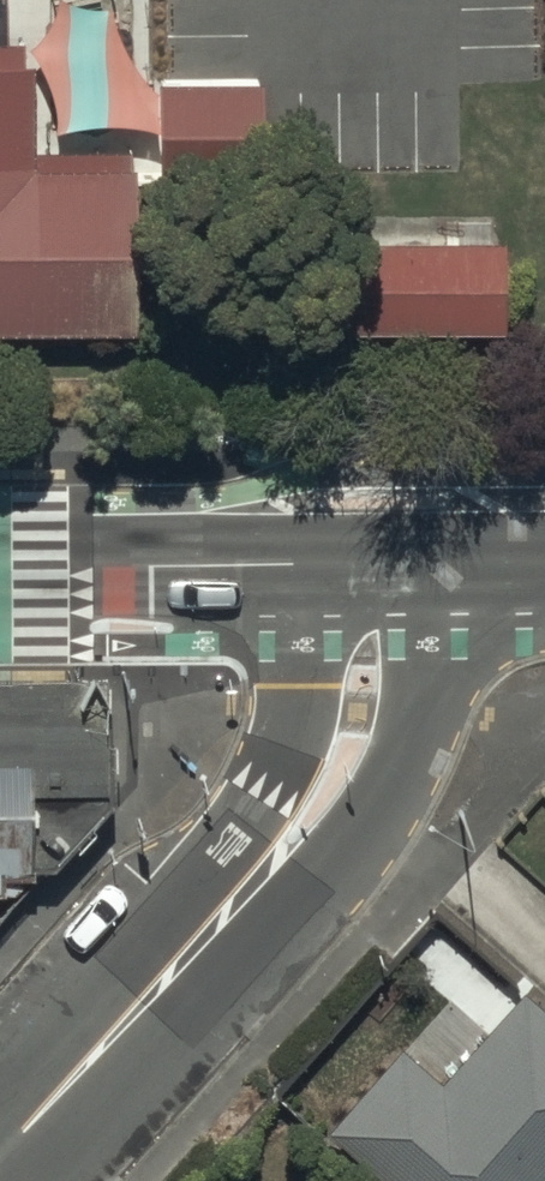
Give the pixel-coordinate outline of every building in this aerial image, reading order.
[(135,335),(135,172),(33,172),(33,65),(0,65),(0,334),(135,335)] [(264,83),(160,84),(161,171),(264,171),(264,83)] [(505,331),(506,239),(291,239),(291,331),(505,331)] [(50,868),(106,804),(106,692),(0,692),(0,868),(38,868),(50,868)] [(16,893),(38,868),(0,868),(0,893),(16,893)] [(332,1133),(386,1180),(544,1180),(544,1014),(524,996),(445,1084),(406,1050),(332,1133)]
